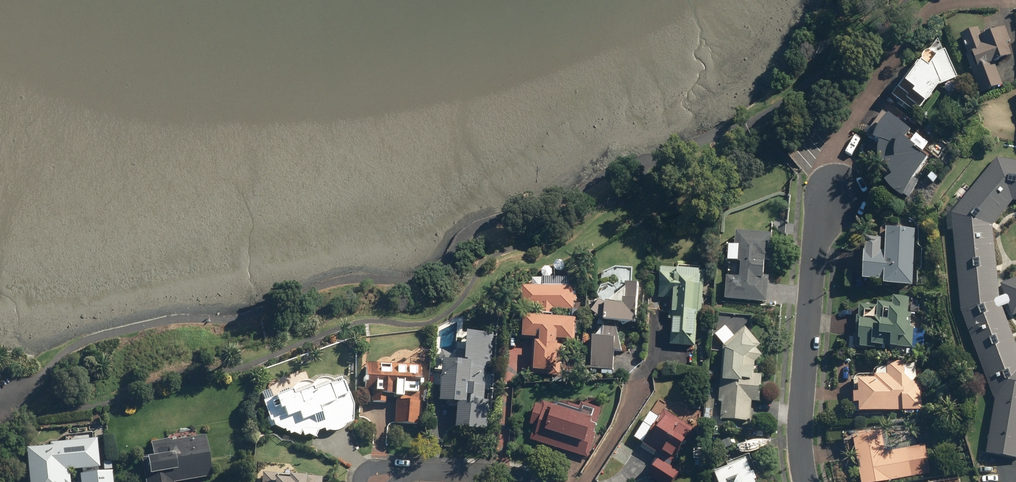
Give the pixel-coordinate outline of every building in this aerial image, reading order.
[(1013,40),(1008,27),(987,35),(983,24),(959,33),(982,93),(1004,84),(996,62),(1015,55),(1010,42),(1013,40)] [(961,77),(948,47),(926,56),(896,96),(915,110),(919,104),(923,108),(929,100),(931,102),(944,85),(961,77)] [(907,116),(896,109),(889,119),(888,120),(887,121),(886,122),(885,123),(885,124),(884,125),(883,125),(883,126),(882,127),(882,128),(881,129),(881,130),(880,131),(880,132),(880,133),(879,134),(879,135),(879,136),(878,137),(878,138),(878,139),(884,140),(883,141),(882,143),(882,145),(882,147),(881,149),(881,150),(881,152),(881,154),(881,156),(881,158),(881,160),(881,162),(882,163),(882,165),(882,167),(883,169),(883,170),(884,172),(885,174),(886,176),(887,177),(887,179),(888,180),(890,182),(891,183),(892,185),(893,186),(894,187),(896,189),(897,190),(899,191),(900,192),(902,193),(903,194),(905,195),(906,193),(913,197),(923,181),(917,177),(931,156),(920,148),(922,145),(909,137),(915,127),(905,121),(907,116)] [(998,157),(950,211),(960,306),(997,398),(988,452),(1015,457),(1015,339),(1004,306),(1010,304),(1015,315),(1015,278),(1002,283),(1007,295),(1001,296),(994,225),(1012,203),(1015,203),(1015,160),(998,157)] [(914,285),(918,229),(886,227),(885,241),(868,240),(866,278),(888,280),(887,284),(914,285)] [(774,261),(776,233),(738,230),(737,244),(730,244),(725,299),(770,302),(772,276),(768,276),(770,261),(774,261)] [(679,268),(662,267),(660,299),(677,300),(676,312),(671,312),(670,320),(674,320),(673,345),(699,347),(700,313),(704,313),(706,268),(701,268),(702,264),(679,263),(679,268)] [(600,301),(592,310),(588,369),(602,370),(602,374),(616,375),(620,321),(640,322),(642,282),(621,281),(615,284),(614,284),(613,283),(612,283),(611,282),(610,282),(609,282),(608,282),(607,282),(606,282),(605,282),(604,283),(603,283),(602,284),(601,284),(601,285),(600,285),(599,286),(599,287),(598,288),(598,289),(597,290),(597,291),(597,292),(597,293),(597,294),(597,295),(597,296),(597,297),(598,298),(598,299),(599,300),(600,301)] [(576,285),(524,285),(524,306),(542,306),(542,313),(558,313),(558,310),(576,310),(576,285)] [(894,304),(857,301),(854,346),(876,347),(877,344),(918,348),(920,327),(913,326),(915,308),(912,308),(913,295),(895,293),(894,304)] [(578,317),(526,314),(525,337),(534,337),(532,374),(562,375),(564,339),(577,339),(578,317)] [(751,332),(752,318),(721,315),(720,331),(717,334),(716,350),(723,351),(720,420),(751,422),(752,400),(762,400),(763,374),(756,373),(757,362),(765,354),(759,348),(762,345),(758,340),(751,332)] [(489,429),(494,330),(467,329),(466,349),(456,348),(455,360),(443,359),(441,400),(458,401),(456,427),(489,429)] [(906,411),(906,414),(917,413),(917,411),(925,410),(925,381),(918,381),(918,362),(907,362),(907,357),(891,357),(891,366),(882,366),(881,366),(881,367),(880,367),(879,367),(878,368),(877,368),(877,369),(876,369),(876,370),(876,371),(875,371),(875,372),(875,373),(875,374),(875,375),(863,376),(863,375),(862,375),(861,375),(860,375),(860,376),(859,376),(858,376),(858,377),(857,377),(857,378),(857,379),(857,380),(857,381),(857,411),(864,412),(906,411)] [(420,425),(423,365),(365,361),(363,391),(371,392),(370,402),(389,404),(389,397),(398,398),(396,423),(420,425)] [(320,431),(326,429),(326,430),(327,430),(328,430),(328,431),(329,431),(330,431),(331,431),(332,431),(333,431),(334,431),(335,431),(336,431),(337,431),(338,431),(339,431),(340,430),(341,430),(342,430),(342,429),(343,429),(344,429),(344,428),(345,428),(346,427),(346,426),(347,426),(347,425),(348,425),(348,424),(349,423),(349,422),(355,422),(355,408),(344,374),(333,378),(332,378),(331,377),(330,377),(329,377),(328,377),(327,377),(326,377),(325,377),(324,377),(323,377),(322,377),(322,378),(321,378),(320,378),(319,379),(318,379),(318,380),(317,380),(317,381),(316,381),(316,382),(315,382),(315,383),(314,383),(313,382),(312,382),(311,382),(310,382),(309,382),(308,381),(307,382),(306,382),(305,382),(304,382),(303,382),(302,383),(301,383),(301,384),(300,384),(299,385),(298,386),(297,387),(296,388),(296,389),(295,389),(295,390),(294,390),(293,389),(292,389),(291,389),(290,389),(289,389),(289,390),(288,390),(287,390),(286,390),(286,391),(285,391),(284,391),(284,392),(283,392),(282,393),(281,394),(281,395),(280,395),(264,401),(272,424),(291,432),(319,437),(320,431)] [(536,426),(532,440),(590,456),(602,412),(586,407),(585,411),(544,400),(542,404),(542,405),(541,405),(540,405),(539,405),(539,406),(538,406),(537,406),(537,407),(536,407),(535,408),(535,409),(534,409),(534,410),(533,411),(533,412),(533,413),(532,413),(532,414),(532,415),(532,416),(532,417),(532,418),(532,419),(533,420),(533,421),(533,422),(534,423),(535,424),(535,425),(536,425),(536,426)] [(667,408),(643,442),(640,446),(658,459),(647,474),(659,481),(676,481),(683,472),(672,465),(698,430),(667,408)] [(857,435),(863,481),(886,481),(933,475),(928,444),(888,450),(886,431),(857,435)] [(208,432),(151,442),(154,455),(142,457),(147,481),(176,481),(215,475),(208,432)] [(99,439),(52,442),(53,446),(28,447),(31,481),(73,481),(72,469),(81,469),(101,468),(99,439)] [(751,454),(729,462),(730,467),(706,476),(709,481),(762,481),(751,454)] [(114,470),(81,472),(82,481),(115,481),(114,470)] [(323,475),(263,471),(263,481),(323,481),(323,475)]
